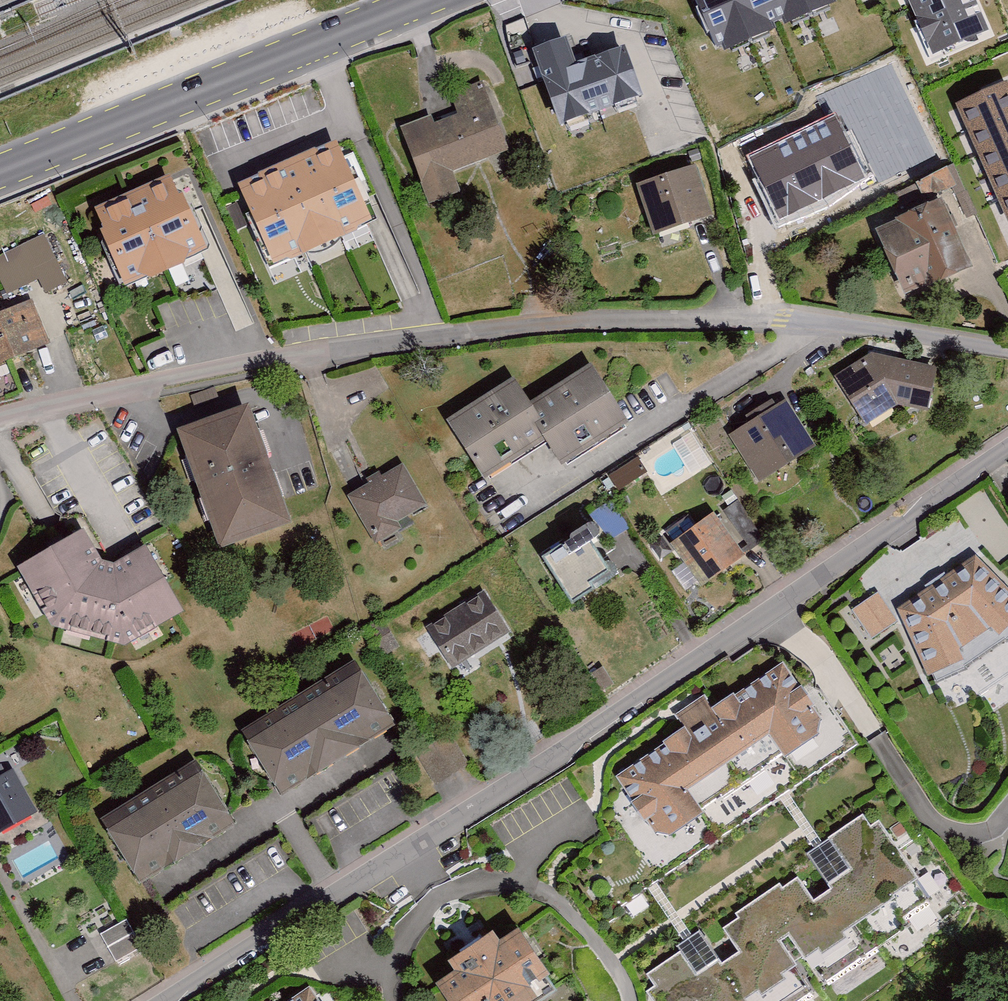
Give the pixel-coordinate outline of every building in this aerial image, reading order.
[(715,46),(822,0),(696,0),(715,46)] [(933,52),(989,29),(976,0),(911,0),(933,52)] [(538,54),(567,140),(596,130),(594,121),(645,104),(628,54),(578,71),(569,44),(538,54)] [(402,129),(429,209),(460,199),(453,178),(513,158),(487,81),(451,93),(460,119),(437,127),(434,119),(402,129)] [(1007,82),(957,104),(1007,219),(1007,85),(1007,82)] [(863,177),(834,116),(750,156),(779,217),(863,177)] [(323,152),(234,189),(267,267),(356,229),(323,152)] [(917,185),(924,202),(955,189),(968,221),(983,215),(962,166),(917,185)] [(717,222),(699,170),(638,191),(656,243),(717,222)] [(179,179),(96,217),(130,293),(213,255),(179,179)] [(947,204),(880,233),(910,301),(977,273),(947,204)] [(0,258),(0,285),(6,300),(42,284),(47,295),(68,286),(46,238),(0,258)] [(275,283),(312,269),(306,253),(269,267),(275,283)] [(0,320),(0,370),(51,350),(35,307),(0,320)] [(872,356),(836,379),(869,430),(901,409),(932,416),(942,372),(872,356)] [(520,385),(452,428),(489,486),(547,450),(563,474),(630,431),(595,376),(537,412),(520,385)] [(790,405),(731,441),(762,491),(821,454),(790,405)] [(255,411),(182,437),(224,557),(297,531),(255,411)] [(638,465),(609,483),(617,496),(648,477),(660,497),(711,466),(688,427),(635,459),(638,465)] [(407,470),(351,500),(377,549),(399,537),(394,528),(428,510),(407,470)] [(715,521),(673,552),(705,595),(747,563),(715,521)] [(593,525),(540,559),(575,614),(618,587),(597,553),(607,546),(593,525)] [(87,537),(21,575),(55,634),(130,654),(188,619),(148,554),(120,571),(105,568),(87,537)] [(902,615),(930,687),(972,671),(967,658),(997,637),(1007,648),(1007,589),(979,563),(902,615)] [(487,596),(428,633),(456,677),(515,639),(487,596)] [(878,598),(852,615),(872,645),(898,627),(878,598)] [(357,666),(244,737),(286,804),(399,733),(357,666)] [(685,736),(617,780),(658,841),(673,843),(704,822),(689,800),(774,741),(790,764),(823,741),(824,726),(785,667),(715,713),(706,700),(675,721),(685,736)] [(199,765),(103,823),(146,892),(241,833),(199,765)] [(0,783),(0,837),(37,817),(14,775),(0,783)] [(653,982),(661,994),(652,1000),(817,1000),(818,1000),(786,954),(794,949),(829,999),(923,934),(917,925),(941,909),(884,826),(874,833),(865,820),(807,860),(833,898),(816,910),(802,889),(787,900),(783,894),(743,921),(747,926),(731,937),(747,960),(725,975),(701,940),(681,954),(685,960),(653,982)] [(113,959),(140,948),(128,920),(101,931),(113,959)] [(443,993),(448,1000),(556,1000),(563,996),(524,939),(509,949),(501,939),(453,972),(460,982),(443,993)] [(311,990),(295,1000),(318,1000),(311,990)]
